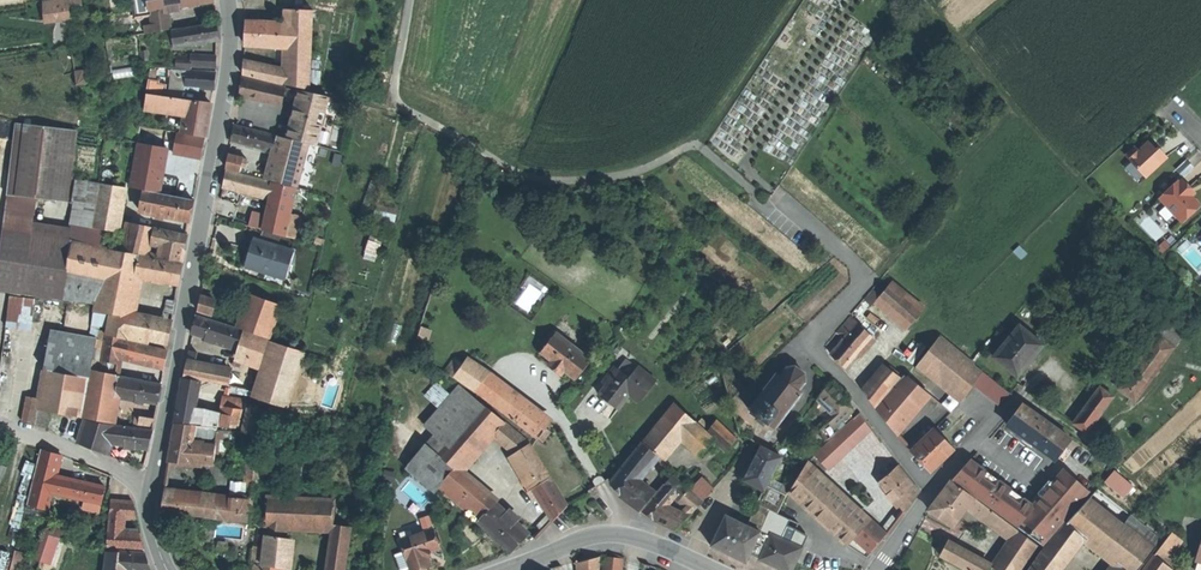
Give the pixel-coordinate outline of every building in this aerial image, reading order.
[(121,24),(123,37),(165,31),(161,8),(179,6),(178,0),(118,0),(121,24)] [(283,85),(312,92),(323,10),(293,6),(291,24),(289,44),(285,71),(283,85)] [(278,43),(280,23),(246,22),(246,42),(278,43)] [(291,24),(280,23),(278,43),(289,44),(291,24)] [(121,24),(113,25),(115,38),(123,37),(121,24)] [(217,24),(183,29),(185,45),(219,40),(218,34),(217,24)] [(183,29),(172,31),(175,46),(185,45),(183,29)] [(217,57),(191,55),(191,58),(191,66),(216,67),(217,57)] [(191,58),(177,57),(176,68),(191,69),(191,66),(191,58)] [(266,67),(245,62),(244,76),(264,81),(266,67)] [(285,71),(266,67),(264,81),(283,85),(285,71)] [(157,69),(150,69),(149,79),(156,80),(157,69)] [(186,71),(172,70),(169,89),(185,90),(185,87),(186,71)] [(216,73),(186,71),(185,87),(199,88),(215,89),(215,82),(216,73)] [(286,88),(244,78),(242,87),(241,92),(240,95),(282,105),(286,88)] [(149,79),(148,79),(146,93),(164,96),(166,83),(158,82),(159,80),(156,80),(149,79)] [(329,98),(300,91),(291,125),(288,138),(316,146),(329,98)] [(190,101),(147,94),(144,109),(163,112),(171,109),(182,111),(189,112),(190,101)] [(210,104),(190,101),(189,112),(187,121),(185,133),(205,136),(208,120),(210,104)] [(65,129),(16,123),(7,195),(56,201),(65,129)] [(276,137),(235,126),(233,135),(231,141),(272,153),(276,137)] [(277,136),(276,137),(272,153),(274,153),(269,173),(267,180),(296,188),(300,173),(308,144),(288,138),(277,136)] [(1135,147),(1125,157),(1147,178),(1167,157),(1162,152),(1158,148),(1157,150),(1149,142),(1139,151),(1135,147)] [(168,148),(139,143),(131,187),(160,193),(168,148)] [(236,157),(229,156),(226,168),(235,170),(237,162),(235,162),(236,157)] [(243,159),(236,157),(235,162),(237,162),(235,170),(240,172),(242,166),(243,159)] [(258,180),(226,171),(224,180),(223,187),(255,196),(258,180)] [(313,176),(300,173),(296,188),(299,189),(310,191),(313,176)] [(273,183),(258,180),(255,196),(269,198),(273,183)] [(1178,183),(1161,199),(1182,220),(1199,204),(1191,196),(1186,190),(1188,188),(1182,181),(1179,183),(1178,183)] [(273,183),(269,198),(262,230),(263,230),(281,235),(286,237),(297,190),(273,183)] [(131,188),(102,184),(94,228),(118,231),(122,208),(127,209),(131,188)] [(194,200),(145,191),(141,212),(190,222),(191,212),(194,200)] [(300,218),(292,216),(287,237),(295,240),(300,218)] [(154,228),(126,222),(121,250),(147,255),(150,243),(154,228)] [(50,226),(48,239),(70,243),(72,230),(50,226)] [(186,235),(154,228),(150,243),(160,245),(183,250),(184,243),(186,235)] [(281,235),(263,230),(261,237),(279,242),(281,235)] [(3,231),(0,255),(0,290),(60,300),(71,243),(70,243),(48,239),(3,231)] [(367,257),(377,260),(383,238),(372,235),(367,257)] [(293,252),(256,240),(252,251),(248,266),(260,270),(261,268),(285,276),(293,252)] [(76,243),(71,243),(60,300),(67,300),(71,275),(73,262),(76,243)] [(140,255),(76,243),(73,262),(136,276),(140,255)] [(150,243),(147,255),(158,258),(160,245),(150,243)] [(183,250),(160,245),(158,258),(182,262),(184,250),(183,250)] [(140,255),(136,276),(178,284),(180,273),(181,264),(149,258),(149,257),(140,255)] [(136,276),(73,262),(71,275),(133,288),(136,276)] [(261,268),(260,270),(284,278),(285,276),(261,268)] [(133,288),(71,275),(67,300),(96,305),(110,307),(108,315),(109,315),(106,334),(123,338),(123,337),(127,317),(133,288)] [(878,293),(873,299),(907,328),(924,308),(890,279),(878,293)] [(874,289),(866,299),(870,303),(873,299),(878,293),(874,289)] [(25,316),(35,316),(36,296),(12,295),(10,325),(24,326),(25,316)] [(253,295),(240,328),(268,339),(280,305),(253,295)] [(177,311),(179,301),(169,298),(167,308),(177,311)] [(216,302),(203,298),(198,311),(212,315),(216,302)] [(110,307),(96,305),(93,324),(106,326),(108,315),(110,307)] [(1190,327),(1174,315),(1159,336),(1175,348),(1190,327)] [(852,316),(838,333),(845,339),(859,323),(852,316)] [(127,317),(123,337),(149,344),(150,341),(166,345),(170,327),(127,317)] [(243,332),(197,317),(194,325),(192,334),(238,348),(243,332)] [(873,336),(859,323),(845,339),(831,354),(838,361),(845,367),(859,351),(871,338),(873,336)] [(1044,345),(1020,325),(994,357),(1018,377),(1029,363),(1044,345)] [(62,333),(52,332),(45,371),(89,378),(90,369),(96,338),(62,333)] [(260,339),(243,332),(238,348),(237,352),(271,362),(277,343),(260,339)] [(557,333),(542,352),(576,379),(591,360),(557,333)] [(123,339),(106,335),(100,370),(117,374),(118,368),(120,355),(123,339)] [(1175,348),(1159,336),(1134,370),(1151,381),(1175,348)] [(940,337),(920,362),(936,374),(964,398),(983,373),(940,337)] [(104,340),(96,338),(90,369),(99,371),(104,340)] [(871,338),(859,351),(862,355),(874,340),(871,338)] [(123,339),(120,355),(134,360),(138,343),(123,339)] [(148,346),(138,343),(134,360),(164,367),(166,359),(167,351),(148,347),(148,346)] [(299,350),(277,343),(271,362),(259,399),(286,408),(304,352),(299,350)] [(197,355),(189,353),(187,364),(195,365),(197,355)] [(475,353),(469,361),(487,375),(493,367),(475,353)] [(469,361),(467,360),(462,367),(453,377),(476,393),(477,391),(489,376),(487,375),(469,361)] [(462,367),(455,361),(446,373),(453,377),(462,367)] [(626,362),(621,369),(630,376),(635,370),(626,362)] [(920,362),(909,376),(923,388),(936,374),(920,362)] [(195,365),(187,364),(184,376),(228,384),(231,372),(195,365)] [(618,369),(615,366),(605,378),(609,381),(599,394),(619,409),(630,395),(638,384),(629,377),(630,376),(621,369),(619,367),(618,369)] [(656,380),(638,366),(635,370),(630,376),(629,377),(638,384),(630,395),(639,402),(656,380)] [(780,376),(777,374),(749,410),(775,431),(803,394),(800,391),(806,383),(806,374),(796,366),(787,368),(780,376)] [(903,377),(890,366),(889,368),(902,378),(903,377)] [(118,368),(117,374),(132,378),(133,371),(118,368)] [(889,368),(866,394),(876,409),(902,378),(889,368)] [(90,369),(89,378),(86,390),(115,396),(119,376),(99,371),(90,369)] [(1151,381),(1134,370),(1120,389),(1136,401),(1151,381)] [(89,378),(45,371),(40,400),(37,411),(48,412),(50,413),(50,412),(111,423),(111,419),(115,396),(86,390),(89,378)] [(1010,394),(984,372),(974,385),(999,405),(1010,394)] [(129,378),(119,376),(115,396),(125,397),(129,379),(129,378)] [(489,376),(477,391),(495,405),(506,389),(489,376)] [(905,376),(877,409),(891,427),(923,388),(909,376),(907,378),(905,376)] [(199,381),(184,378),(180,399),(176,422),(192,423),(195,405),(199,381)] [(161,385),(129,379),(125,397),(158,404),(160,395),(161,385)] [(831,383),(820,398),(833,411),(843,403),(847,399),(831,383)] [(1114,397),(1101,387),(1095,395),(1108,405),(1114,397)] [(459,388),(423,428),(442,444),(477,404),(459,388)] [(506,389),(495,405),(523,427),(535,411),(506,389)] [(360,394),(349,391),(346,402),(357,406),(360,394)] [(1108,405),(1095,395),(1074,424),(1087,433),(1108,405)] [(26,397),(21,421),(35,423),(37,411),(40,400),(26,397)] [(238,400),(222,398),(221,406),(225,407),(246,410),(247,400),(238,399),(238,400)] [(833,411),(820,398),(814,406),(825,419),(833,411)] [(442,444),(435,453),(450,465),(454,469),(460,474),(461,473),(493,436),(505,422),(479,401),(477,404),(442,444)] [(691,418),(675,403),(651,434),(666,448),(678,434),(691,418)] [(833,411),(825,419),(830,423),(837,431),(844,424),(842,422),(852,413),(848,408),(843,403),(833,411)] [(205,407),(195,405),(192,423),(221,426),(223,415),(205,411),(205,407)] [(1022,405),(1008,425),(1017,432),(1025,437),(1056,461),(1071,441),(1022,405)] [(246,410),(225,407),(223,415),(221,426),(241,428),(246,410)] [(267,411),(248,407),(242,431),(258,432),(258,433),(262,433),(267,411)] [(37,411),(35,423),(34,426),(44,428),(48,412),(37,411)] [(541,416),(535,411),(523,427),(530,432),(541,416)] [(861,413),(816,455),(829,469),(872,429),(861,413)] [(549,423),(541,416),(530,432),(538,438),(538,437),(546,427),(549,423)] [(155,419),(139,417),(138,427),(154,429),(155,419)] [(707,433),(691,418),(678,434),(701,455),(714,440),(707,433)] [(825,419),(815,427),(820,432),(830,423),(825,419)] [(116,426),(85,420),(77,442),(107,455),(111,443),(116,426)] [(737,439),(717,420),(707,433),(714,440),(726,451),(737,439)] [(505,422),(493,436),(514,454),(530,444),(505,422)] [(830,423),(820,432),(827,440),(837,431),(830,423)] [(195,426),(176,424),(173,442),(170,461),(190,462),(193,440),(195,426)] [(118,426),(116,426),(111,443),(148,448),(150,441),(153,431),(118,426)] [(218,427),(195,426),(193,440),(201,441),(202,438),(216,441),(217,429),(218,430),(218,427)] [(551,431),(546,427),(538,437),(543,441),(551,431)] [(935,429),(912,450),(921,460),(932,471),(955,449),(935,429)] [(1025,437),(1017,432),(1015,435),(1019,437),(1022,440),(1025,437)] [(648,468),(650,469),(666,448),(651,434),(633,455),(648,468)] [(201,441),(193,440),(190,462),(203,463),(203,460),(214,460),(217,441),(216,441),(202,438),(201,441)] [(530,444),(514,454),(535,488),(551,478),(530,444)] [(443,482),(450,474),(445,470),(450,465),(435,453),(425,445),(407,468),(436,492),(439,487),(443,482)] [(782,457),(762,447),(753,465),(745,480),(764,490),(765,491),(768,485),(782,457)] [(62,455),(43,451),(38,471),(36,470),(28,504),(47,509),(48,509),(52,493),(56,476),(62,455)] [(648,468),(633,455),(610,483),(623,498),(624,498),(638,480),(648,468)] [(809,463),(804,471),(863,528),(869,521),(809,463)] [(454,469),(450,465),(445,470),(450,474),(454,469)] [(967,465),(954,480),(1017,527),(1030,512),(1000,489),(967,465)] [(898,467),(880,482),(905,512),(913,502),(919,493),(898,467)] [(1119,468),(1108,480),(1128,497),(1139,485),(1119,468)] [(443,482),(483,516),(496,503),(461,473),(460,474),(454,469),(450,474),(443,482)] [(863,528),(804,471),(790,493),(846,546),(854,537),(858,533),(863,528)] [(1066,472),(1030,512),(1017,527),(1042,545),(1089,492),(1066,472)] [(673,475),(662,487),(675,498),(686,507),(692,513),(704,501),(673,475)] [(56,476),(52,493),(65,496),(69,479),(56,476)] [(535,488),(534,489),(553,520),(560,514),(567,506),(551,478),(535,488)] [(69,479),(65,496),(102,504),(106,488),(88,484),(69,479)] [(655,493),(638,480),(624,498),(632,504),(636,508),(640,510),(655,493)] [(705,480),(695,490),(704,498),(714,488),(705,480)] [(940,497),(929,511),(955,527),(963,516),(968,509),(975,498),(952,481),(940,497)] [(443,482),(439,487),(476,520),(480,515),(482,517),(483,516),(443,482)] [(764,490),(748,526),(760,532),(762,530),(765,524),(772,527),(778,514),(788,494),(768,485),(765,491),(764,490)] [(675,498),(662,487),(642,511),(656,520),(668,506),(675,498)] [(1097,489),(1088,499),(1154,550),(1161,541),(1097,489)] [(175,491),(165,490),(162,513),(176,514),(176,508),(177,497),(177,495),(174,494),(175,491)] [(229,503),(177,497),(176,508),(180,509),(180,515),(228,520),(229,503)] [(334,500),(269,497),(267,528),(286,528),(331,530),(334,500)] [(1018,530),(975,498),(968,509),(977,516),(1011,541),(1018,530)] [(1067,524),(1084,537),(1119,565),(1126,569),(1139,569),(1154,551),(1154,550),(1088,499),(1067,524)] [(133,502),(111,500),(110,516),(124,517),(137,518),(133,502)] [(482,517),(478,521),(511,553),(530,534),(496,503),(483,516),(482,517)] [(47,509),(28,504),(26,512),(45,516),(47,509)] [(681,512),(668,506),(656,520),(663,523),(669,526),(681,512)] [(681,512),(669,526),(675,530),(692,513),(686,507),(681,512)] [(968,509),(963,516),(973,523),(977,516),(968,509)] [(790,519),(778,514),(772,527),(765,524),(762,530),(781,538),(790,519)] [(110,516),(109,532),(123,532),(124,517),(110,516)] [(751,552),(760,532),(748,526),(727,516),(712,546),(730,554),(746,562),(751,552)] [(863,528),(858,533),(864,538),(876,526),(869,521),(863,528)] [(1065,523),(1041,552),(1060,567),(1084,537),(1067,524),(1065,523)] [(336,525),(330,569),(345,569),(351,527),(336,525)] [(876,526),(864,538),(866,539),(874,546),(885,535),(876,526)] [(43,536),(36,561),(40,562),(49,535),(59,538),(61,531),(50,528),(43,536)] [(286,528),(267,528),(265,549),(255,547),(252,564),(255,565),(281,569),(286,528)] [(401,539),(411,569),(419,569),(424,568),(432,566),(429,555),(429,552),(441,549),(434,529),(401,539)] [(762,530),(760,532),(751,552),(761,557),(761,559),(773,565),(785,569),(792,569),(802,548),(790,542),(781,538),(762,530)] [(807,536),(796,530),(790,542),(802,548),(807,536)] [(993,568),(996,569),(1020,569),(1038,545),(1018,530),(1011,541),(993,568)] [(123,532),(109,532),(107,547),(144,549),(142,541),(140,534),(123,532)] [(864,538),(858,533),(854,537),(862,545),(866,539),(864,538)] [(1169,569),(1171,569),(1184,569),(1169,559),(1180,545),(1181,545),(1183,542),(1171,534),(1154,557),(1169,569)] [(49,535),(40,562),(51,563),(59,538),(49,535)] [(866,539),(862,545),(869,552),(874,546),(866,539)] [(960,549),(948,542),(940,556),(952,563),(960,549)] [(960,549),(952,563),(966,569),(990,569),(992,567),(960,549)] [(15,551),(10,569),(23,569),(27,555),(15,551)] [(107,552),(105,569),(118,569),(120,552),(107,552)] [(120,552),(118,569),(151,569),(149,564),(145,554),(120,552)] [(1029,569),(1058,569),(1060,567),(1041,552),(1029,569)] [(605,556),(603,569),(620,569),(621,557),(605,556)] [(578,563),(579,569),(599,569),(600,557),(578,563)] [(1169,569),(1154,557),(1144,569),(1169,569)]
